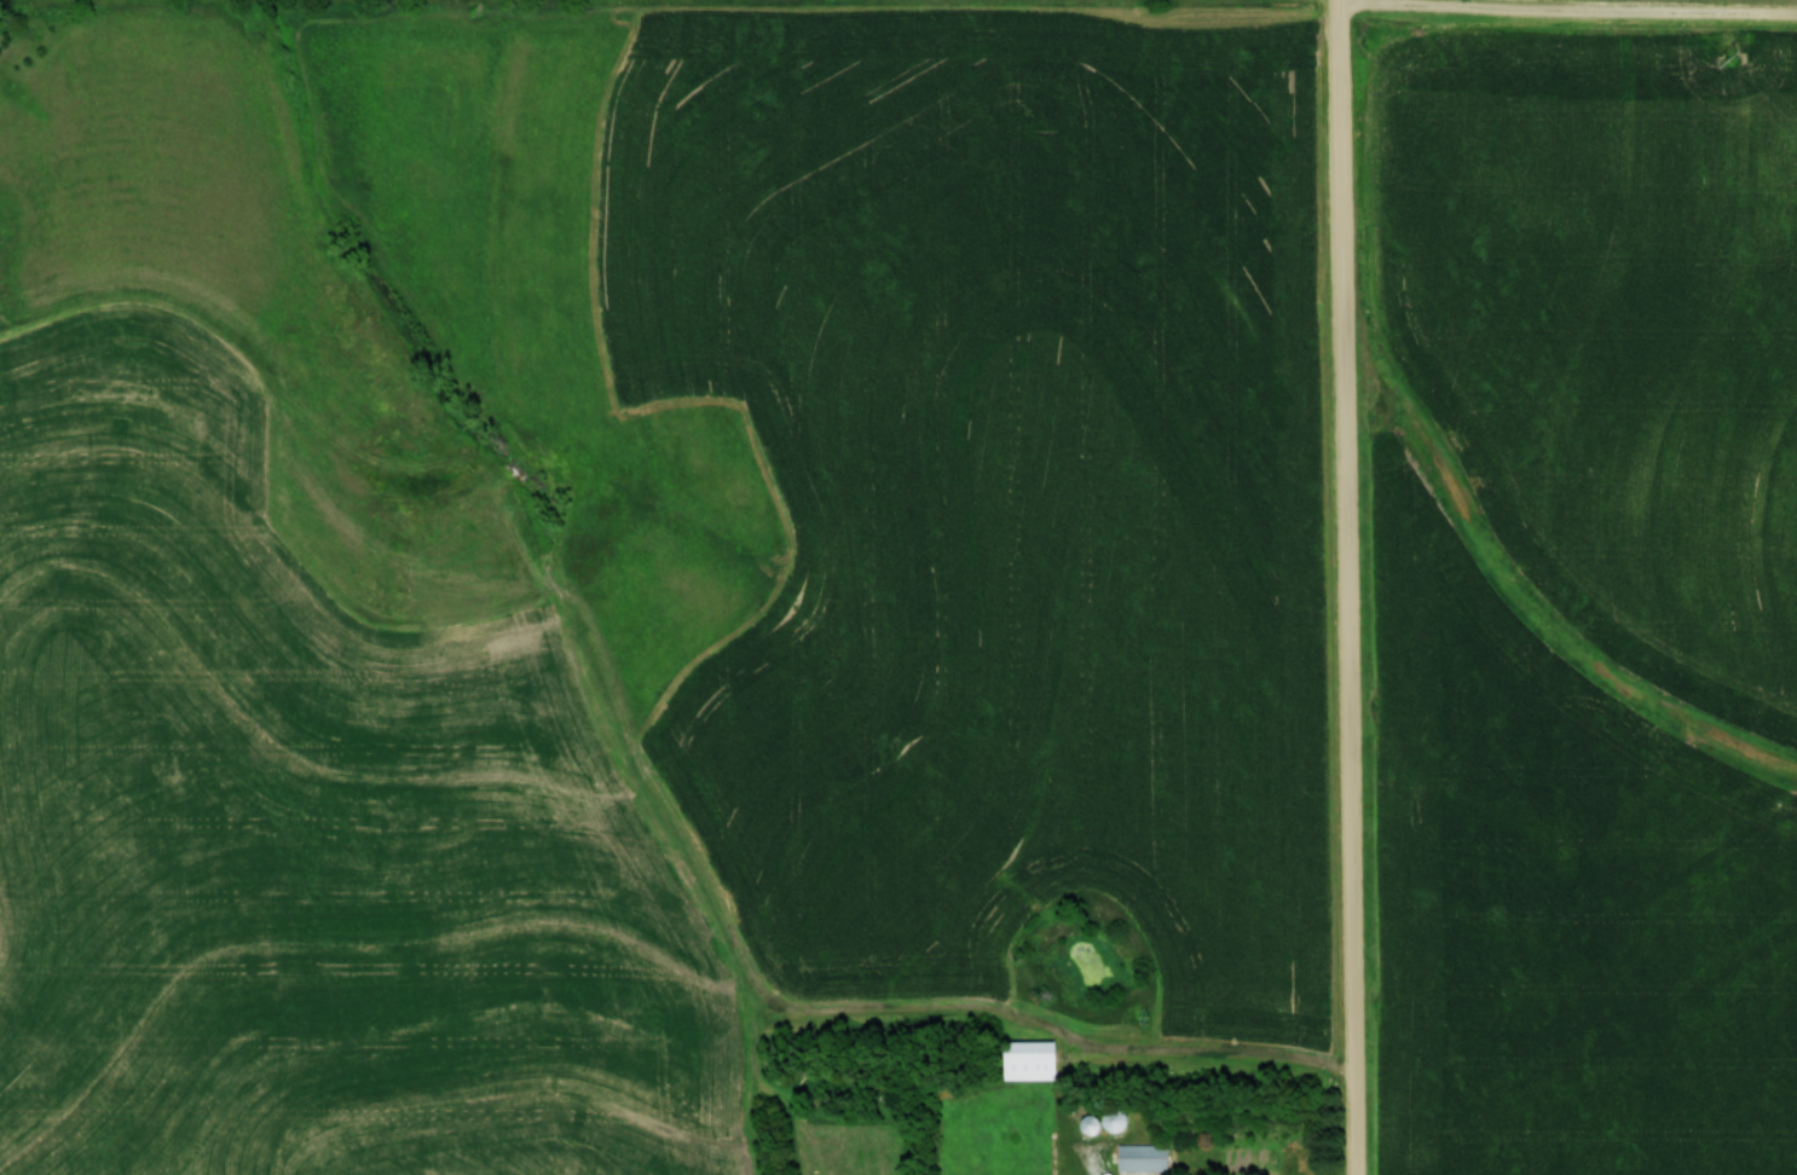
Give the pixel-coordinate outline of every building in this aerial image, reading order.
[(999,1079),(1052,1079),(1052,1040),(999,1040),(999,1079)] [(1121,1126),(1116,1105),(1097,1110),(1097,1113),(1076,1119),(1080,1136),(1121,1126)] [(1115,1143),(1115,1169),(1165,1169),(1165,1143),(1115,1143)]
